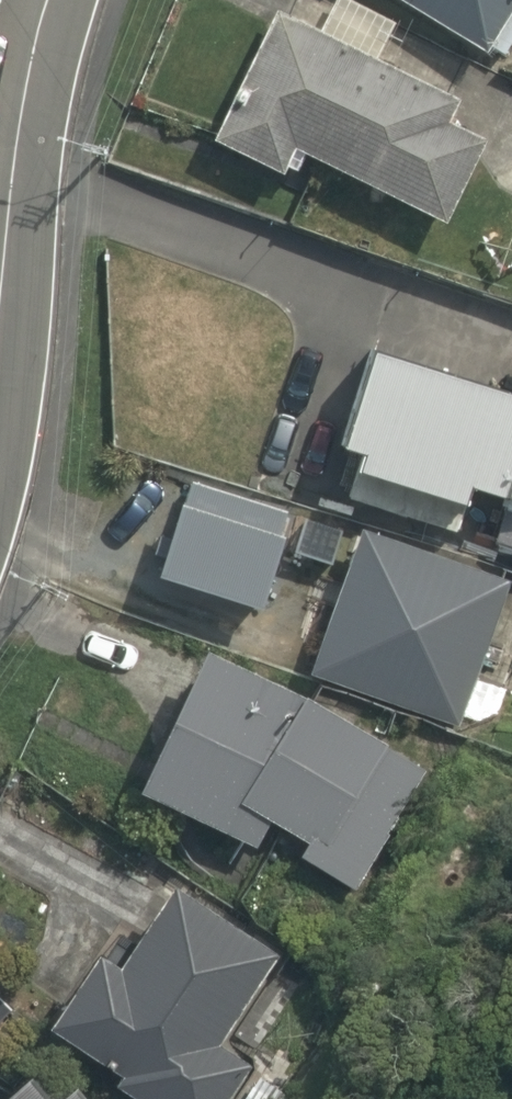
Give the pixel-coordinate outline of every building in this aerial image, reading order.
[(352,0),(285,0),(213,151),(283,184),(296,158),(437,226),(475,147),(434,127),(459,73),(380,35),(389,17),(352,0)] [(482,55),(486,49),(498,56),(511,34),(511,13),(506,9),(511,0),(395,0),(482,55)] [(364,342),(328,450),(350,457),(342,482),(455,520),(467,485),(511,500),(511,392),(364,342)] [(173,517),(152,579),(254,612),(274,549),(173,517)] [(511,590),(356,530),(302,672),(457,732),(511,590)] [(420,759),(199,662),(134,810),(250,861),(264,829),(310,849),(298,877),(357,903),(420,759)] [(156,894),(110,981),(84,967),(50,1031),(113,1064),(96,1096),(102,1098),(275,1098),(286,1079),(220,1044),(268,953),(156,894)] [(27,1081),(3,1098),(40,1098),(27,1081)]
